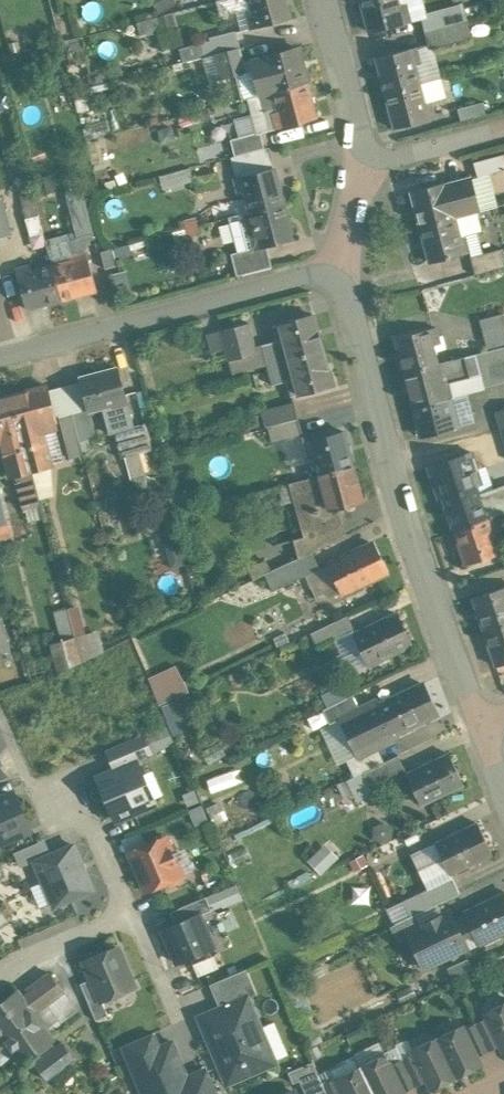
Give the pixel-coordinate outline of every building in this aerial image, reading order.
[(252,8),(246,10),(250,27),(290,16),(286,0),(250,0),(252,8)] [(369,30),(409,19),(405,4),(399,6),(397,0),(361,0),(369,30)] [(465,20),(427,30),(430,44),(469,34),(465,20)] [(237,30),(212,37),(216,52),(241,45),(237,30)] [(298,46),(252,59),(261,93),(307,81),(298,46)] [(416,47),(376,57),(385,93),(419,84),(414,64),(420,62),(416,47)] [(261,93),(249,97),(257,130),(260,130),(261,131),(276,127),(317,117),(307,81),(261,93)] [(419,84),(385,93),(394,127),(435,117),(431,101),(424,103),(423,99),(433,96),(429,81),(419,84)] [(482,101),(457,108),(460,120),(486,113),(482,101)] [(257,130),(230,138),(235,154),(265,146),(261,131),(260,130),(257,130)] [(475,160),(478,174),(503,167),(503,152),(475,160)] [(275,166),(234,177),(238,192),(245,190),(251,210),(251,211),(284,202),(275,166)] [(164,189),(194,186),(192,168),(162,170),(164,189)] [(471,175),(452,180),(456,196),(449,198),(454,217),(476,211),(480,210),(471,175)] [(451,180),(411,191),(420,226),(454,217),(449,198),(456,196),(452,180),(451,180)] [(34,189),(20,193),(26,216),(40,212),(34,189)] [(83,191),(66,195),(75,230),(77,236),(82,235),(94,232),(83,191)] [(284,202),(251,211),(251,210),(230,216),(239,250),(253,246),(253,247),(267,244),(294,236),(284,202)] [(476,211),(454,217),(459,236),(466,234),(470,250),(469,250),(470,256),(483,252),(478,232),(480,227),(476,211)] [(454,217),(420,226),(429,261),(469,250),(470,250),(466,234),(459,236),(454,217)] [(75,230),(46,237),(53,264),(53,263),(62,298),(96,289),(82,235),(77,236),(75,230)] [(267,244),(253,247),(253,246),(239,250),(231,252),(237,274),(272,265),(267,244)] [(470,256),(475,274),(503,265),(503,254),(502,247),(483,252),(470,256)] [(53,264),(33,269),(31,263),(15,268),(26,308),(62,298),(53,263),(53,264)] [(313,313),(273,324),(277,339),(283,338),(289,357),(322,348),(313,313)] [(481,318),(485,334),(503,329),(503,323),(501,313),(481,318)] [(256,344),(250,322),(220,330),(225,348),(228,360),(258,352),(256,344)] [(435,324),(394,335),(404,370),(438,361),(433,342),(439,340),(435,324)] [(225,348),(220,330),(206,333),(211,352),(225,348)] [(258,352),(228,360),(232,372),(289,357),(283,338),(277,339),(256,344),(258,352)] [(322,348),(289,357),(294,376),(287,378),(291,394),(331,383),(322,348)] [(475,352),(438,361),(443,380),(450,378),(480,371),(475,352)] [(438,361),(404,370),(413,405),(454,394),(450,378),(443,380),(438,361)] [(117,366),(81,376),(90,410),(111,404),(112,410),(128,406),(117,366)] [(46,385),(12,394),(31,468),(49,463),(52,463),(43,429),(57,426),(46,385)] [(485,385),(465,390),(468,400),(488,395),(485,385)] [(0,397),(0,441),(2,440),(10,474),(31,468),(12,394),(0,397)] [(454,394),(413,405),(420,433),(462,423),(454,394)] [(294,400),(261,409),(265,425),(298,416),(294,400)] [(71,409),(59,412),(70,456),(83,453),(71,409)] [(298,416),(265,425),(271,449),(303,440),(305,440),(298,416)] [(146,422),(115,431),(121,455),(125,455),(140,451),(153,447),(146,422)] [(305,440),(303,440),(307,457),(314,455),(319,473),(353,464),(344,430),(305,440)] [(140,451),(125,455),(131,478),(146,474),(140,451)] [(482,482),(472,451),(460,455),(470,485),(475,483),(475,484),(482,482)] [(470,485),(460,455),(427,466),(437,497),(443,495),(454,529),(487,518),(486,517),(478,493),(475,484),(475,483),(470,485)] [(49,463),(31,468),(39,497),(52,494),(49,463)] [(319,473),(307,476),(295,480),(310,533),(328,528),(327,526),(343,521),(339,506),(363,500),(353,464),(319,473)] [(295,480),(281,484),(296,538),(310,534),(310,533),(295,480)] [(478,493),(486,517),(503,511),(503,485),(478,493)] [(454,529),(465,563),(503,550),(503,548),(499,534),(493,536),(487,518),(454,529)] [(310,534),(296,538),(301,556),(313,550),(346,535),(343,521),(327,526),(328,528),(310,533),(310,534)] [(371,541),(330,561),(344,591),(386,571),(371,541)] [(301,556),(291,561),(309,598),(321,592),(310,570),(320,565),(313,550),(301,556)] [(473,596),(485,631),(503,624),(503,586),(473,596)] [(55,608),(61,632),(86,626),(80,602),(55,608)] [(396,611),(353,632),(368,663),(411,642),(396,611)] [(0,619),(0,657),(11,655),(1,619),(0,619)] [(485,631),(496,665),(503,663),(503,624),(485,631)] [(49,639),(56,666),(107,653),(100,626),(49,639)] [(149,676),(162,702),(191,688),(178,662),(149,676)] [(421,683),(379,703),(393,734),(435,714),(421,683)] [(357,708),(338,717),(339,718),(356,755),(357,756),(376,747),(396,738),(393,734),(379,703),(377,698),(357,708)] [(143,733),(107,748),(115,769),(136,760),(137,761),(152,754),(143,733)] [(376,747),(357,756),(356,755),(346,760),(353,775),(361,771),(382,761),(376,747)] [(447,752),(405,773),(420,803),(462,783),(447,752)] [(382,761),(361,771),(368,785),(399,770),(398,769),(403,767),(397,754),(382,761)] [(115,769),(98,776),(116,819),(155,803),(137,761),(136,760),(115,769)] [(29,828),(14,793),(0,799),(0,841),(29,828)] [(478,822),(435,842),(436,844),(412,855),(428,888),(453,876),(451,872),(493,853),(478,822)] [(182,875),(166,836),(130,851),(146,890),(164,882),(169,884),(176,881),(179,876),(182,875)] [(309,858),(322,872),(340,855),(327,841),(309,858)] [(54,905),(93,889),(74,844),(35,860),(54,905)] [(428,888),(421,892),(428,907),(460,891),(453,876),(428,888)] [(215,909),(243,896),(237,881),(208,893),(215,909)] [(421,892),(404,900),(411,915),(428,907),(421,892)] [(464,912),(465,914),(479,942),(503,930),(503,893),(464,912)] [(206,895),(170,911),(175,923),(199,913),(200,914),(212,909),(206,895)] [(411,915),(394,923),(393,924),(399,936),(408,932),(407,931),(433,919),(428,907),(411,915)] [(454,920),(449,911),(433,919),(407,931),(408,932),(424,966),(466,946),(467,948),(479,942),(465,914),(454,920)] [(175,923),(163,929),(177,962),(214,946),(200,914),(199,913),(175,923)] [(117,946),(85,960),(93,977),(102,1000),(134,986),(117,946)] [(246,968),(210,983),(220,1008),(247,996),(247,997),(257,993),(246,968)] [(0,1003),(0,1049),(8,1043),(22,1062),(36,1052),(40,1057),(34,1062),(47,1079),(75,1058),(62,1041),(55,1046),(51,1040),(53,1039),(48,1033),(78,1010),(50,972),(27,989),(30,993),(23,998),(17,990),(0,1003)] [(93,977),(81,983),(96,1019),(108,1014),(102,1000),(93,977)] [(220,1008),(200,1016),(228,1081),(275,1061),(247,997),(247,996),(220,1008)] [(485,1011),(487,1016),(475,1022),(489,1050),(501,1044),(503,1051),(503,1001),(485,1011)] [(463,1028),(462,1024),(437,1036),(457,1076),(481,1064),(477,1055),(489,1050),(475,1022),(463,1028)] [(153,1032),(123,1045),(129,1059),(159,1046),(153,1032)] [(437,1036),(412,1048),(414,1052),(402,1057),(416,1085),(427,1079),(432,1088),(457,1076),(437,1036)] [(129,1059),(144,1093),(202,1093),(195,1075),(193,1073),(183,1077),(179,1067),(183,1065),(172,1040),(159,1046),(129,1059)] [(385,1053),(360,1065),(375,1093),(403,1093),(405,1093),(403,1091),(416,1085),(402,1057),(390,1063),(385,1053)] [(288,1071),(293,1082),(300,1079),(306,1093),(327,1093),(323,1083),(313,1061),(288,1071)] [(323,1083),(327,1093),(375,1093),(360,1065),(323,1083)] [(208,1069),(195,1075),(202,1093),(219,1093),(208,1069)]
